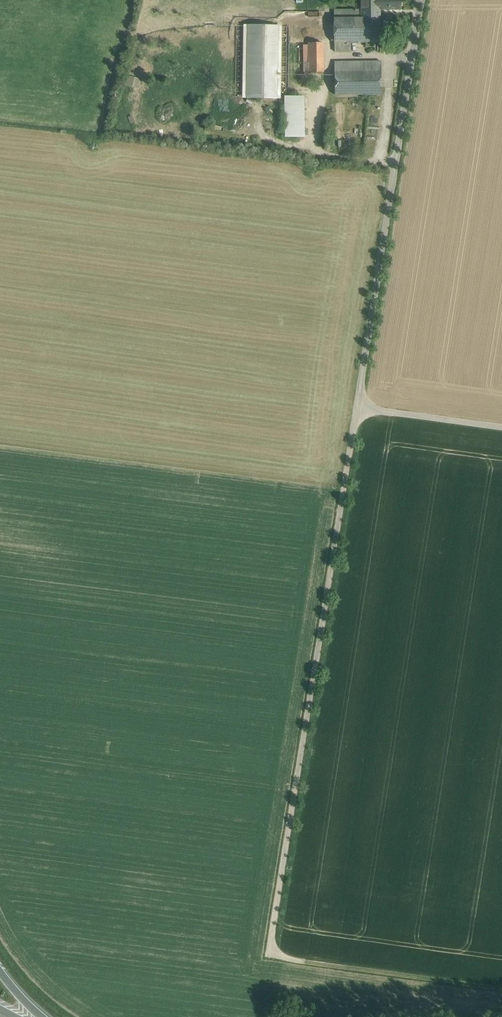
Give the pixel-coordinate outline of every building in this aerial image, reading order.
[(361,5),(361,9),(361,16),(380,16),(380,9),(380,0),(361,0),(361,5)] [(401,0),(380,0),(380,9),(401,9),(401,0)] [(380,16),(361,16),(361,9),(334,10),(335,52),(351,51),(350,42),(366,42),(370,42),(374,42),(381,42),(380,16)] [(390,31),(390,21),(382,21),(382,31),(390,31)] [(277,27),(248,26),(247,96),(276,97),(277,27)] [(322,43),(308,43),(309,72),(323,72),(322,43)] [(367,61),(359,61),(359,62),(335,62),(335,95),(381,94),(381,62),(367,62),(367,61)] [(304,63),(290,62),(289,76),(303,77),(304,63)] [(137,87),(140,77),(129,75),(127,85),(137,87)] [(299,96),(285,96),(286,136),(299,137),(299,96)]
